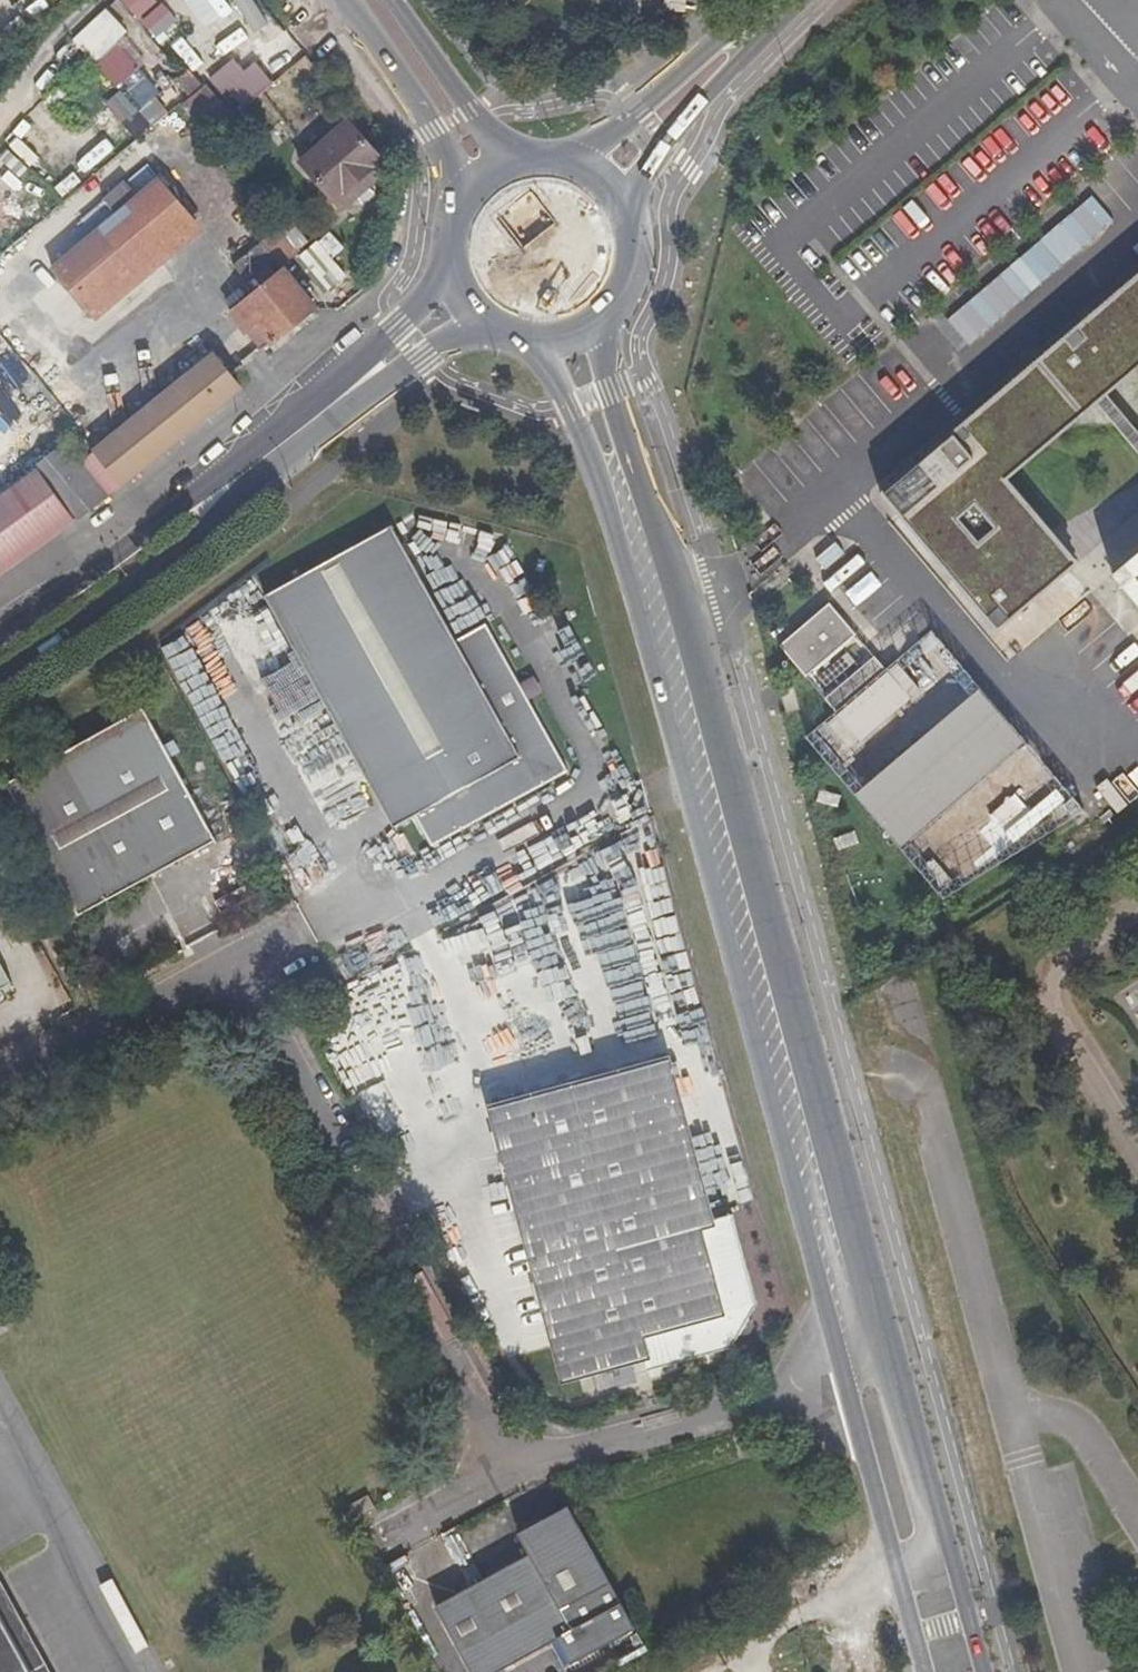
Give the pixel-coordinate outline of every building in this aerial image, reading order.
[(158,40),(178,19),(156,0),(121,0),(118,4),(158,40)] [(230,5),(227,0),(212,0),(220,11),(230,5)] [(233,2),(262,45),(278,34),(255,0),(236,0),(233,2)] [(104,136),(118,155),(174,110),(118,40),(135,27),(116,3),(74,36),(121,94),(107,105),(121,122),(104,136)] [(193,72),(205,62),(182,36),(171,46),(193,72)] [(296,44),(268,63),(276,75),(304,56),(296,44)] [(276,83),(256,62),(245,72),(233,59),(210,80),(242,114),(276,83)] [(208,86),(183,104),(202,131),(228,113),(208,86)] [(6,138),(41,179),(62,161),(26,120),(6,138)] [(351,120),(304,160),(343,208),(390,168),(351,120)] [(115,216),(155,182),(143,169),(104,203),(115,216)] [(201,221),(164,176),(57,266),(94,310),(201,221)] [(1098,200),(937,323),(958,350),(1118,227),(1098,200)] [(264,244),(282,266),(299,252),(280,229),(264,244)] [(986,393),(973,411),(881,496),(973,600),(999,624),(1078,559),(1005,469),(1089,398),(1100,388),(1137,354),(1137,257),(986,393)] [(272,343),(317,308),(286,271),(232,314),(248,335),(259,326),(272,343)] [(242,388),(231,376),(217,358),(99,453),(124,484),(242,388)] [(1100,388),(1089,398),(1137,452),(1137,431),(1100,388)] [(83,519),(124,484),(99,453),(82,467),(66,445),(36,469),(33,472),(35,475),(70,520),(83,519)] [(70,520),(35,475),(0,500),(0,570),(70,520)] [(454,636),(390,521),(263,595),(394,826),(415,812),(434,846),(571,766),(486,618),(454,636)] [(1078,594),(1137,663),(1137,542),(1078,594)] [(786,658),(837,614),(831,606),(779,650),(786,658)] [(837,614),(786,658),(807,680),(858,636),(837,614)] [(877,658),(827,702),(840,716),(890,672),(877,658)] [(983,690),(974,699),(860,798),(909,854),(974,796),(1029,748),(983,690)] [(140,703),(7,779),(79,910),(214,833),(140,703)] [(13,975),(0,952),(0,983),(13,975)] [(409,961),(354,984),(395,1080),(450,1057),(409,961)] [(647,1370),(735,1344),(750,1302),(731,1223),(706,1228),(660,1054),(495,1096),(565,1376),(644,1356),(647,1370)] [(352,1500),(357,1511),(377,1501),(372,1489),(352,1500)] [(638,1625),(570,1504),(526,1529),(535,1549),(441,1603),(480,1671),(498,1671),(563,1636),(577,1658),(638,1625)] [(0,1609),(0,1671),(35,1671),(0,1609)]
